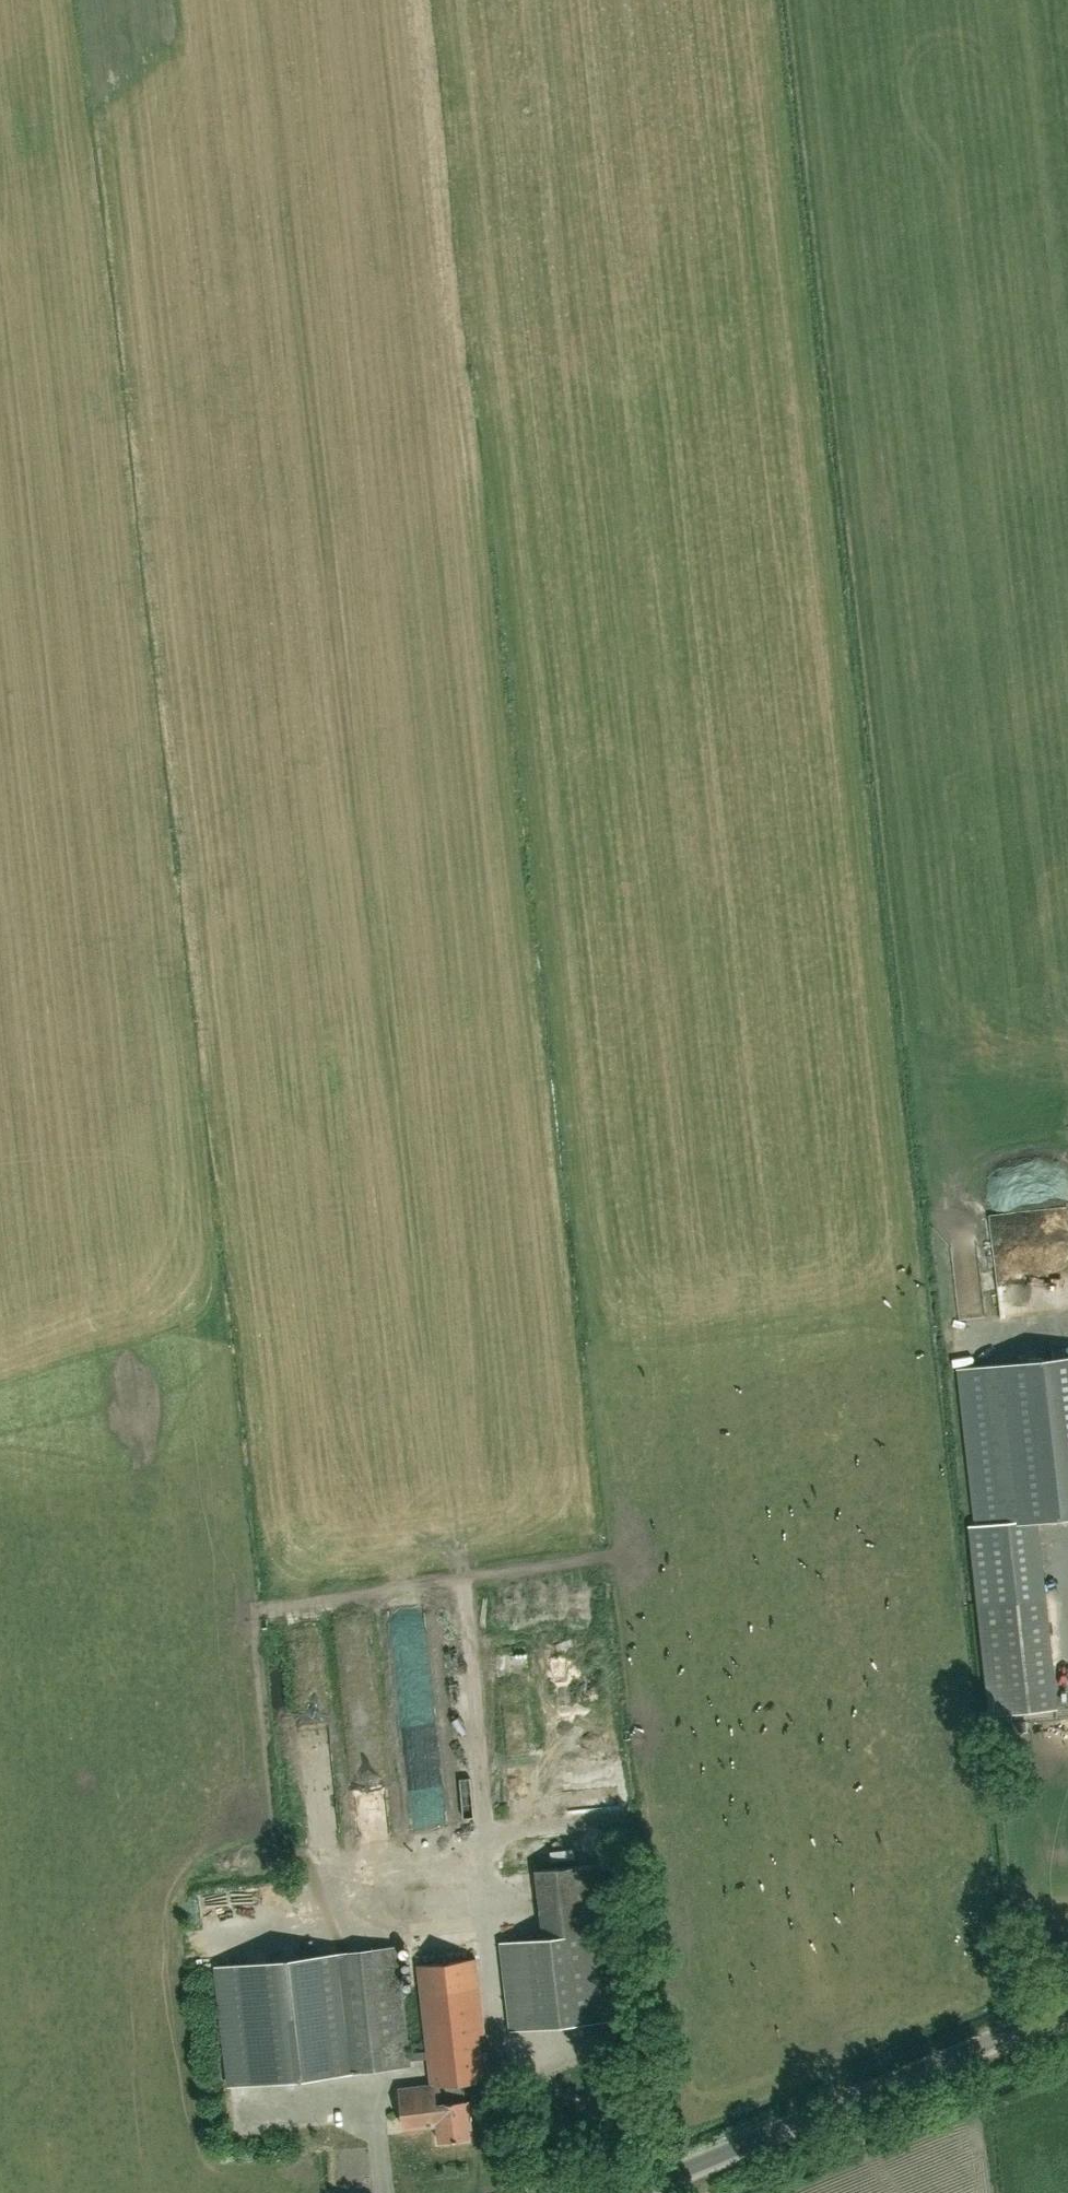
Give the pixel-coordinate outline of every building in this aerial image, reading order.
[(1057,1289),(1067,1288),(1067,1275),(1056,1276),(1057,1289)] [(1037,1521),(1067,1518),(1067,1356),(957,1368),(975,1524),(975,1528),(1037,1521)] [(1059,1613),(1061,1643),(1067,1643),(1067,1612),(1059,1613)] [(1054,1685),(988,1693),(990,1714),(1057,1707),(1054,1685)] [(621,2018),(603,1863),(537,1871),(545,1937),(501,1942),(511,2030),(621,2018)] [(222,1968),(234,2083),(409,2064),(409,2060),(429,2058),(432,2085),(399,2088),(404,2128),(438,2124),(440,2141),(473,2137),(469,2100),(466,2100),(464,2082),(490,2079),(486,2051),(480,2051),(478,2034),(485,2033),(476,1959),(419,1965),(428,2051),(408,2053),(397,1949),(222,1968)]
